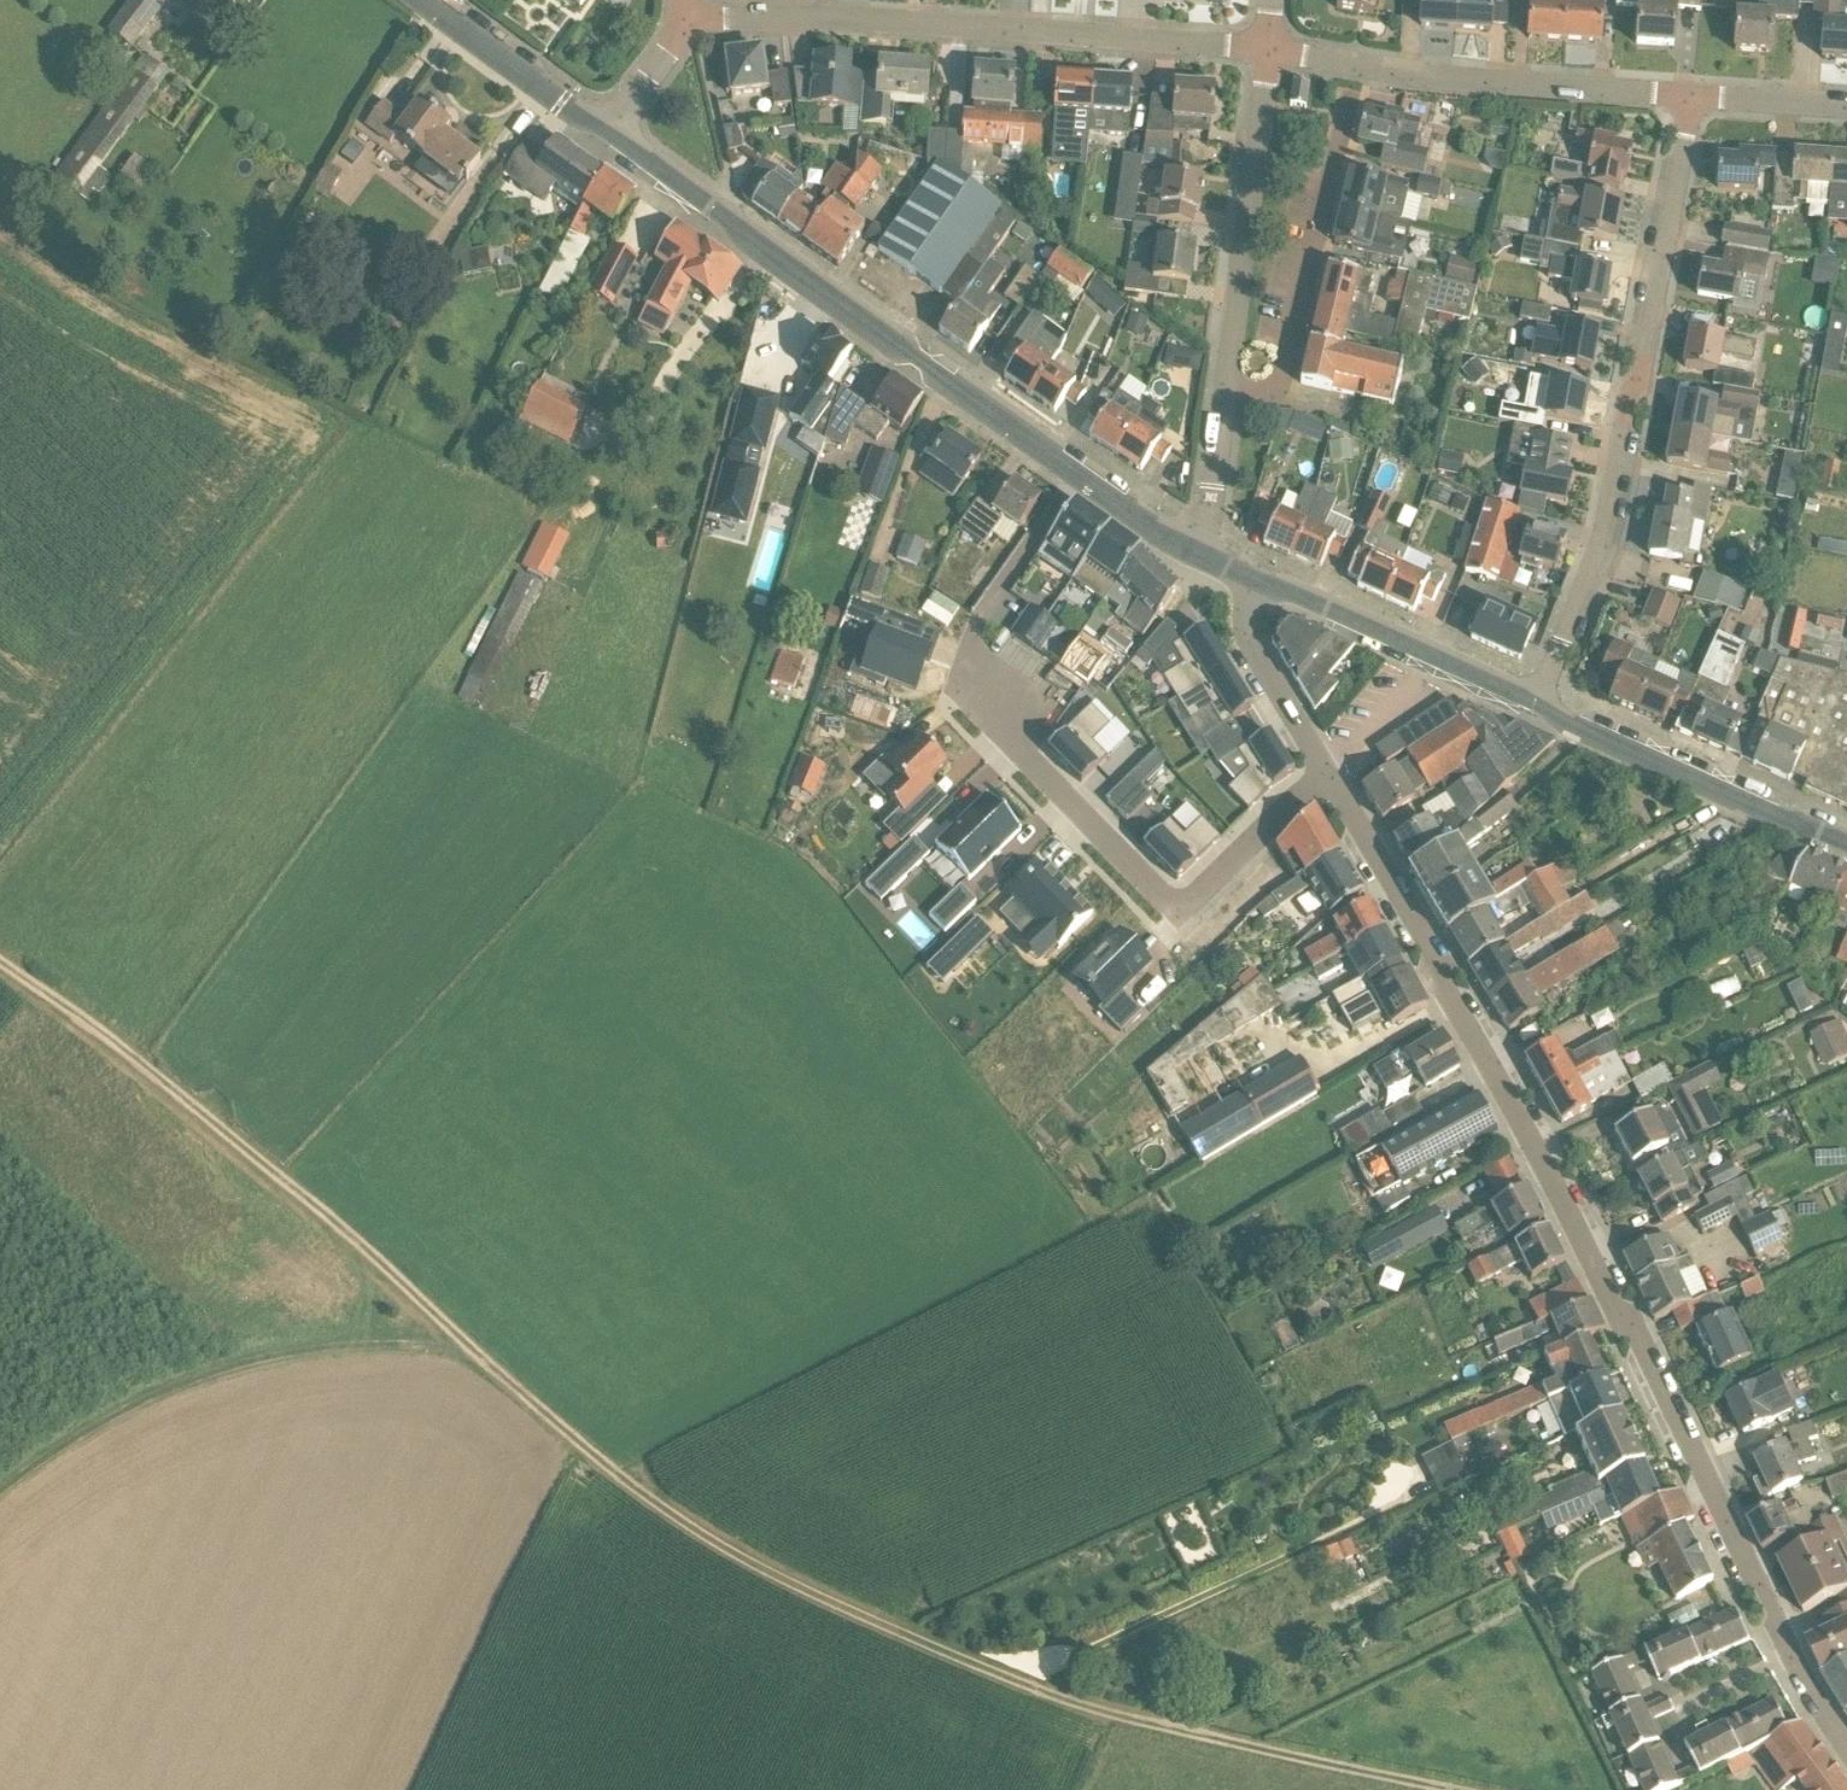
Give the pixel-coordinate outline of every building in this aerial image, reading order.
[(109,30),(132,48),(168,0),(132,0),(109,30)] [(234,0),(206,0),(224,13),(234,0)] [(1337,8),(1373,14),(1376,0),(1338,0),(1337,8)] [(1421,25),(1456,27),(1458,0),(1423,0),(1421,25)] [(1493,0),(1458,0),(1456,27),(1491,30),(1493,0)] [(1530,37),(1565,39),(1567,0),(1565,0),(1564,5),(1546,4),(1546,0),(1532,0),(1530,37)] [(1565,39),(1600,41),(1603,0),(1567,0),(1565,39)] [(1616,4),(1640,5),(1637,43),(1674,46),(1676,8),(1701,10),(1702,0),(1616,0),(1616,4)] [(1774,18),(1798,19),(1799,0),(1759,0),(1758,13),(1738,12),(1735,50),(1772,52),(1774,18)] [(1846,58),(1846,3),(1841,2),(1842,0),(1814,0),(1814,6),(1826,7),(1825,22),(1824,22),(1822,56),(1846,58)] [(792,104),(788,72),(765,75),(762,50),(727,54),(730,75),(726,75),(728,93),(732,92),(732,95),(773,90),(775,106),(792,104)] [(79,195),(120,139),(168,75),(143,57),(54,177),(79,195)] [(860,124),(864,75),(850,74),(851,60),(815,57),(811,106),(845,108),(843,135),(859,137),(860,124)] [(929,65),(905,64),(906,59),(881,57),(879,76),(864,75),(860,124),(886,126),(888,96),(927,99),(929,65)] [(962,128),(962,132),(962,143),(1003,147),(1003,162),(1023,162),(1024,149),(1041,149),(1043,117),(1010,115),(1011,106),(1014,71),(977,69),(974,104),(975,104),(975,112),(963,112),(962,128)] [(1093,114),(1095,77),(1057,74),(1054,111),(1056,111),(1053,162),(1086,166),(1086,134),(1092,122),(1093,114)] [(1131,114),(1133,80),(1095,77),(1093,114),(1092,122),(1112,124),(1111,135),(1128,135),(1129,125),(1129,114),(1131,114)] [(1294,81),(1291,105),(1306,107),(1309,83),(1294,81)] [(1176,83),(1174,118),(1195,120),(1195,129),(1210,130),(1211,121),(1212,121),(1214,85),(1176,83)] [(431,154),(467,180),(470,176),(469,175),(481,159),(445,132),(451,124),(420,101),(407,119),(384,101),(366,125),(379,135),(384,129),(426,160),(431,154)] [(1421,175),(1423,176),(1426,167),(1429,152),(1414,149),(1417,137),(1421,121),(1385,112),(1384,117),(1366,112),(1359,142),(1386,149),(1382,166),(1405,172),(1421,176),(1421,175)] [(729,152),(743,148),(738,126),(724,128),(729,152)] [(1144,155),(1144,158),(1143,164),(1171,166),(1188,167),(1189,146),(1174,144),(1174,128),(1149,126),(1144,155)] [(1620,190),(1622,176),(1627,177),(1633,148),(1613,144),(1614,140),(1577,132),(1575,145),(1593,148),(1589,168),(1554,161),(1551,176),(1597,185),(1620,190)] [(583,203),(605,172),(558,138),(544,157),(525,143),(511,163),(504,172),(544,202),(552,189),(582,209),(585,205),(583,203)] [(969,144),(962,143),(961,149),(960,169),(960,174),(960,175),(959,178),(972,187),(973,174),(975,149),(969,149),(969,144)] [(1757,168),(1775,170),(1776,152),(1740,150),(1740,158),(1720,157),(1718,187),(1756,190),(1757,168)] [(855,179),(857,156),(852,152),(841,169),(855,179)] [(1832,156),(1796,154),(1792,202),(1829,204),(1830,186),(1832,156)] [(154,170),(135,155),(121,174),(140,188),(154,170)] [(1117,208),(1138,201),(1143,164),(1144,158),(1124,155),(1117,208)] [(838,266),(864,229),(843,214),(850,205),(856,210),(882,174),(857,156),(855,179),(809,246),(838,266)] [(1830,186),(1829,204),(1846,205),(1846,157),(1832,156),(1830,186)] [(777,223),(797,194),(771,176),(777,170),(764,160),(741,192),(744,200),(752,206),(777,223)] [(327,200),(343,172),(329,163),(312,192),(327,200)] [(958,305),(984,269),(1019,220),(1002,208),(972,187),(959,178),(940,164),(879,250),(940,293),(941,293),(958,305)] [(809,246),(855,179),(841,169),(836,165),(821,185),(827,189),(814,206),(797,194),(777,223),(809,246)] [(1434,169),(1426,167),(1423,176),(1432,178),(1434,169)] [(613,226),(636,194),(605,172),(583,203),(585,205),(582,209),(571,232),(570,232),(540,292),(560,300),(589,241),(585,239),(594,219),(589,215),(591,211),(613,226)] [(1407,197),(1409,182),(1370,174),(1369,176),(1352,173),(1343,207),(1402,221),(1407,197)] [(1204,179),(1180,176),(1165,174),(1161,202),(1148,201),(1146,218),(1169,220),(1193,223),(1195,209),(1200,209),(1204,179)] [(1442,182),(1442,180),(1423,176),(1421,175),(1421,176),(1417,193),(1438,198),(1438,196),(1442,182)] [(1545,242),(1545,241),(1582,248),(1584,235),(1615,241),(1623,201),(1589,195),(1586,195),(1562,191),(1559,203),(1552,201),(1548,223),(1542,222),(1539,241),(1545,242)] [(1402,222),(1402,221),(1343,207),(1335,242),(1352,246),(1352,249),(1392,258),(1395,245),(1406,248),(1412,224),(1402,222)] [(1135,218),(1134,224),(1133,233),(1156,236),(1158,221),(1135,218)] [(718,302),(741,268),(675,222),(655,259),(666,267),(647,305),(648,306),(641,319),(665,332),(672,317),(675,318),(692,285),(718,302)] [(881,247),(891,233),(876,223),(866,236),(881,247)] [(1034,233),(1020,224),(1012,234),(1026,244),(1034,233)] [(1772,235),(1750,231),(1726,226),(1723,243),(1729,244),(1728,246),(1769,253),(1772,235)] [(1490,247),(1495,258),(1512,247),(1506,237),(1493,234),(1490,247)] [(1582,248),(1545,241),(1545,242),(1539,241),(1525,238),(1520,261),(1541,265),(1540,269),(1550,271),(1549,273),(1575,279),(1571,300),(1581,302),(1580,308),(1601,313),(1604,301),(1608,302),(1610,289),(1606,288),(1610,269),(1579,263),(1582,248)] [(1780,239),(1773,241),(1770,248),(1775,253),(1782,252),(1785,245),(1780,239)] [(1158,294),(1160,279),(1190,283),(1195,245),(1159,240),(1155,269),(1128,266),(1125,290),(1158,294)] [(613,246),(612,247),(589,293),(590,294),(612,305),(614,306),(638,259),(613,246)] [(1763,285),(1769,253),(1728,246),(1728,247),(1727,247),(1723,268),(1704,265),(1698,295),(1736,301),(1739,281),(1763,285)] [(470,273),(493,270),(490,249),(467,252),(470,273)] [(1048,269),(1080,292),(1093,273),(1062,249),(1048,269)] [(1472,285),(1478,263),(1451,257),(1446,278),(1472,285)] [(1839,261),(1816,258),(1814,267),(1812,283),(1835,287),(1837,270),(1839,261)] [(1023,306),(1043,275),(1029,266),(1009,297),(1023,306)] [(1373,277),(1359,273),(1329,266),(1320,304),(1360,314),(1361,314),(1357,336),(1393,345),(1398,324),(1370,317),(1375,298),(1369,296),(1373,277)] [(984,269),(958,305),(939,331),(970,353),(988,327),(987,326),(1000,306),(987,297),(998,280),(984,269)] [(1425,310),(1432,279),(1410,274),(1400,313),(1424,319),(1426,310),(1425,310)] [(1425,310),(1426,310),(1437,313),(1469,321),(1476,290),(1432,279),(1425,310)] [(1090,295),(1102,305),(1112,294),(1101,283),(1090,295)] [(1350,312),(1360,314),(1320,304),(1301,383),(1332,391),(1394,406),(1404,364),(1341,349),(1350,312)] [(1524,305),(1521,319),(1549,324),(1551,310),(1524,305)] [(1132,312),(1126,331),(1143,338),(1149,318),(1132,312)] [(1424,319),(1400,313),(1398,324),(1393,345),(1416,350),(1423,323),(1424,319)] [(1828,336),(1844,339),(1845,339),(1846,328),(1846,318),(1832,315),(1832,316),(1828,336)] [(1561,361),(1561,363),(1591,369),(1599,330),(1568,324),(1566,335),(1537,330),(1532,353),(1516,350),(1514,363),(1532,366),(1533,356),(1561,361)] [(1685,366),(1713,371),(1716,372),(1720,354),(1754,360),(1757,342),(1723,336),(1723,335),(1692,329),(1685,366)] [(828,384),(852,350),(839,341),(841,338),(829,330),(827,333),(824,331),(802,362),(814,371),(811,374),(811,376),(816,380),(789,417),(825,441),(827,442),(843,390),(835,385),(833,388),(828,384)] [(1051,366),(1050,365),(1059,351),(1035,335),(1025,348),(1014,340),(1003,355),(1014,362),(1005,377),(1030,395),(1051,366)] [(1175,366),(1179,347),(1169,345),(1164,364),(1175,366)] [(1841,360),(1824,357),(1821,372),(1838,375),(1841,360)] [(1462,370),(1475,386),(1489,375),(1477,358),(1462,370)] [(1076,405),(1086,390),(1051,366),(1030,395),(1055,413),(1065,398),(1076,405)] [(1755,377),(1730,372),(1728,388),(1752,392),(1755,377)] [(890,421),(901,430),(924,396),(895,376),(872,410),(843,390),(827,442),(846,448),(854,425),(875,440),(890,421)] [(1588,388),(1552,381),(1552,382),(1527,377),(1525,393),(1522,409),(1503,405),(1500,421),(1533,428),(1536,414),(1581,422),(1588,388)] [(538,385),(528,407),(574,430),(585,409),(538,385)] [(1757,411),(1760,394),(1724,388),(1721,404),(1717,403),(1718,402),(1680,395),(1673,430),(1710,437),(1734,441),(1741,408),(1757,411)] [(777,399),(761,395),(746,391),(732,444),(749,448),(763,452),(777,399)] [(1120,392),(1115,399),(1104,391),(1098,399),(1088,414),(1100,422),(1090,437),(1116,454),(1135,424),(1134,423),(1140,406),(1120,392)] [(1169,428),(1140,410),(1141,407),(1140,406),(1134,423),(1135,424),(1116,454),(1141,471),(1151,456),(1162,463),(1172,449),(1161,441),(1169,428)] [(1296,412),(1290,426),(1303,431),(1309,418),(1296,412)] [(1707,453),(1710,437),(1673,430),(1667,463),(1705,470),(1705,469),(1728,474),(1731,458),(1707,453)] [(961,483),(981,457),(949,434),(946,438),(938,433),(927,448),(935,454),(930,461),(920,475),(951,496),(961,483)] [(1573,444),(1561,442),(1533,437),(1528,467),(1526,467),(1521,493),(1567,502),(1571,475),(1555,472),(1558,459),(1570,461),(1573,444)] [(1353,461),(1353,455),(1360,455),(1359,444),(1351,445),(1351,440),(1329,442),(1331,463),(1353,461)] [(872,448),(855,494),(883,505),(900,459),(872,448)] [(1461,476),(1465,456),(1443,451),(1439,471),(1461,476)] [(1836,493),(1841,465),(1825,462),(1820,491),(1836,493)] [(757,473),(743,469),(727,465),(713,517),(743,524),(757,473)] [(1794,500),(1798,479),(1780,475),(1776,497),(1794,500)] [(1017,530),(1041,499),(1014,480),(990,514),(975,503),(958,525),(985,544),(1003,520),(1017,530)] [(1450,490),(1438,485),(1435,484),(1430,497),(1448,505),(1454,492),(1450,490)] [(1264,543),(1292,556),(1320,492),(1306,486),(1292,517),(1267,505),(1259,521),(1271,527),(1264,543)] [(1706,525),(1712,490),(1695,486),(1694,495),(1668,490),(1664,516),(1657,515),(1650,554),(1681,560),(1683,552),(1700,555),(1705,525),(1706,525)] [(1337,500),(1321,492),(1320,492),(1292,556),(1321,569),(1328,553),(1340,558),(1348,542),(1345,541),(1352,524),(1331,514),(1337,500)] [(1391,501),(1373,493),(1358,526),(1370,532),(1376,534),(1391,501)] [(1820,501),(1807,499),(1805,511),(1818,514),(1820,501)] [(1073,581),(1111,526),(1075,501),(1038,557),(1072,581),(1072,580),(1073,581)] [(1487,502),(1465,570),(1496,580),(1518,511),(1487,502)] [(1781,520),(1794,516),(1790,505),(1777,510),(1781,520)] [(548,580),(570,537),(543,523),(521,566),(548,580)] [(1113,584),(1141,547),(1111,526),(1073,581),(1072,580),(1072,581),(1101,600),(1113,584)] [(1523,560),(1522,565),(1537,570),(1539,564),(1556,570),(1566,539),(1529,527),(1518,559),(1523,560)] [(918,565),(927,542),(905,534),(896,557),(918,565)] [(1818,551),(1846,557),(1846,544),(1820,539),(1818,551)] [(1361,581),(1358,586),(1386,599),(1401,566),(1408,550),(1388,541),(1382,555),(1386,557),(1385,559),(1363,549),(1360,548),(1348,575),(1361,581)] [(1143,549),(1141,547),(1113,584),(1101,600),(1104,603),(1107,599),(1121,609),(1115,617),(1143,637),(1155,620),(1156,620),(1157,619),(1156,618),(1179,586),(1179,587),(1180,585),(1179,584),(1142,549),(1143,549)] [(871,563),(859,591),(877,599),(889,571),(871,563)] [(1426,578),(1401,566),(1386,599),(1415,612),(1422,596),(1434,601),(1446,576),(1430,569),(1426,578)] [(518,572),(491,636),(516,647),(543,583),(518,572)] [(1744,614),(1753,590),(1704,572),(1693,600),(1714,607),(1716,603),(1744,614)] [(925,612),(950,628),(964,607),(939,591),(925,612)] [(1670,628),(1680,602),(1654,592),(1644,618),(1670,628)] [(926,627),(852,599),(844,619),(878,632),(865,665),(885,673),(883,678),(916,691),(926,663),(922,661),(926,648),(920,645),(926,627)] [(1487,603),(1471,638),(1520,660),(1535,625),(1487,603)] [(1021,619),(1049,639),(1059,625),(1029,606),(1021,619)] [(1720,606),(1708,610),(1712,621),(1723,618),(1720,606)] [(836,629),(842,612),(830,608),(824,625),(836,629)] [(1798,652),(1807,613),(1796,610),(1787,650),(1798,652)] [(1818,615),(1816,628),(1842,632),(1844,619),(1818,615)] [(1039,653),(1049,639),(1021,619),(1011,634),(1039,653)] [(1273,644),(1315,712),(1339,685),(1329,677),(1355,646),(1294,619),(1292,619),(1286,621),(1285,622),(1274,634),(1274,636),(1273,642),(1273,644)] [(1178,629),(1167,620),(1143,646),(1154,656),(1178,629)] [(1175,696),(1227,665),(1202,625),(1171,644),(1183,662),(1162,674),(1175,696)] [(1761,633),(1746,626),(1740,638),(1756,646),(1761,633)] [(1133,645),(1112,628),(1105,638),(1126,654),(1133,645)] [(1697,680),(1682,713),(1675,729),(1726,752),(1727,749),(1739,755),(1751,727),(1721,713),(1723,709),(1731,692),(1725,689),(1744,646),(1718,634),(1697,680)] [(1058,666),(1085,684),(1105,655),(1078,637),(1058,666)] [(1638,672),(1645,654),(1615,642),(1599,676),(1616,684),(1609,700),(1636,712),(1651,678),(1638,672)] [(1156,658),(1144,648),(1136,657),(1136,658),(1141,662),(1147,667),(1148,667),(1153,661),(1156,658)] [(805,660),(781,651),(771,680),(795,689),(805,660)] [(1835,673),(1838,660),(1800,651),(1797,664),(1835,673)] [(1051,706),(1071,687),(1044,658),(1023,677),(1051,706)] [(1797,664),(1780,660),(1772,680),(1814,698),(1806,716),(1815,721),(1807,739),(1825,746),(1819,759),(1802,752),(1795,767),(1810,774),(1805,788),(1846,807),(1846,676),(1835,673),(1797,664)] [(1232,717),(1252,704),(1227,665),(1175,696),(1189,718),(1210,705),(1221,723),(1200,736),(1208,749),(1239,726),(1232,717)] [(1682,713),(1697,680),(1682,673),(1675,689),(1651,678),(1636,712),(1663,724),(1670,708),(1682,713)] [(1789,780),(1795,767),(1802,752),(1819,759),(1825,746),(1807,739),(1815,721),(1806,716),(1814,698),(1772,680),(1758,710),(1762,711),(1754,728),(1751,727),(1739,755),(1742,756),(1741,758),(1789,780)] [(1449,793),(1507,735),(1496,718),(1471,707),(1459,714),(1449,699),(1376,748),(1386,763),(1405,750),(1410,758),(1427,787),(1429,791),(1443,783),(1449,793)] [(888,728),(894,711),(875,704),(869,721),(888,728)] [(1091,705),(1050,750),(1083,784),(1109,756),(1094,741),(1110,724),(1091,705)] [(1278,783),(1294,772),(1265,726),(1249,741),(1238,730),(1212,756),(1223,767),(1240,750),(1255,765),(1234,785),(1254,806),(1278,783)] [(1455,836),(1501,791),(1553,744),(1518,728),(1507,735),(1449,793),(1422,809),(1430,822),(1396,840),(1413,869),(1458,841),(1455,836)] [(949,766),(924,740),(901,765),(898,761),(886,773),(881,767),(867,782),(886,801),(888,799),(918,829),(930,816),(921,803),(937,785),(934,782),(949,766)] [(1416,794),(1427,787),(1410,758),(1363,789),(1383,820),(1418,798),(1416,794)] [(824,768),(805,760),(794,787),(793,788),(790,795),(795,798),(798,791),(812,796),(824,768)] [(1131,774),(1103,803),(1112,814),(1142,785),(1131,774)] [(1142,785),(1112,814),(1123,824),(1152,795),(1142,785)] [(1478,873),(1468,856),(1464,849),(1485,832),(1487,835),(1499,825),(1517,809),(1501,791),(1455,836),(1458,841),(1413,869),(1410,870),(1429,903),(1478,873)] [(969,882),(1020,831),(986,797),(934,848),(969,882)] [(1298,878),(1339,851),(1315,810),(1288,833),(1289,834),(1277,844),(1298,878)] [(1144,846),(1177,879),(1221,838),(1203,818),(1185,835),(1171,820),(1144,846)] [(878,904),(926,856),(911,840),(863,888),(878,904)] [(1846,890),(1846,867),(1797,844),(1778,878),(1839,907),(1846,890)] [(1273,895),(1274,898),(1282,909),(1313,888),(1330,911),(1364,892),(1339,853),(1340,853),(1339,851),(1298,878),(1273,895)] [(1561,889),(1577,879),(1579,876),(1567,858),(1548,870),(1560,890),(1561,889)] [(1061,880),(1045,864),(1010,899),(1038,927),(1025,940),(1043,957),(1056,943),(1057,945),(1090,913),(1059,882),(1061,880)] [(1529,881),(1531,880),(1522,866),(1492,886),(1494,890),(1488,892),(1478,873),(1429,903),(1447,933),(1449,932),(1496,904),(1495,902),(1511,893),(1521,887),(1530,882),(1529,881)] [(1532,905),(1541,921),(1570,904),(1561,889),(1560,890),(1548,870),(1531,880),(1529,881),(1530,882),(1521,887),(1525,893),(1528,898),(1532,905)] [(979,906),(963,890),(931,920),(947,936),(979,906)] [(1839,907),(1846,911),(1846,890),(1839,907)] [(1496,930),(1524,914),(1511,893),(1495,902),(1496,904),(1449,932),(1469,965),(1505,944),(1496,930)] [(1544,941),(1595,910),(1586,894),(1570,904),(1541,921),(1534,925),(1542,937),(1544,941)] [(1313,966),(1384,928),(1370,902),(1334,924),(1338,932),(1304,951),(1313,966)] [(938,957),(954,973),(994,934),(978,918),(938,957)] [(1360,981),(1399,960),(1401,959),(1384,928),(1313,966),(1319,978),(1339,967),(1335,960),(1346,955),(1360,981)] [(1544,1010),(1537,998),(1619,950),(1613,941),(1606,929),(1525,977),(1523,975),(1488,996),(1510,1031),(1544,1010)] [(1098,1010),(1125,1038),(1146,1018),(1120,991),(1149,963),(1120,932),(1074,976),(1103,1006),(1098,1010)] [(1837,960),(1846,964),(1846,938),(1837,960)] [(1523,975),(1512,956),(1505,944),(1469,965),(1488,996),(1523,975)] [(1763,963),(1756,947),(1744,953),(1751,968),(1763,963)] [(1388,1013),(1394,1024),(1426,1006),(1408,972),(1406,973),(1399,960),(1360,981),(1334,995),(1354,1032),(1388,1013)] [(1240,982),(1246,989),(1261,977),(1252,967),(1238,979),(1240,982)] [(1261,977),(1233,1002),(1247,1026),(1282,1006),(1270,989),(1261,977)] [(1808,994),(1794,1001),(1800,1014),(1815,1008),(1808,994)] [(1811,1032),(1826,1067),(1846,1059),(1846,1027),(1844,1019),(1811,1032)] [(1419,1068),(1428,1085),(1459,1067),(1456,1061),(1458,1060),(1452,1051),(1450,1052),(1441,1036),(1408,1054),(1406,1051),(1375,1069),(1385,1088),(1404,1076),(1419,1068)] [(1543,1090),(1616,1056),(1606,1037),(1573,1055),(1567,1052),(1562,1055),(1555,1042),(1525,1058),(1543,1090)] [(1604,1074),(1621,1065),(1616,1056),(1543,1090),(1561,1124),(1589,1109),(1587,1105),(1613,1091),(1604,1074)] [(1300,1058),(1263,1080),(1178,1130),(1197,1162),(1283,1113),(1319,1090),(1300,1058)] [(1671,1090),(1715,1069),(1712,1063),(1673,1082),(1664,1065),(1633,1082),(1642,1098),(1668,1084),(1671,1090)] [(1671,1090),(1686,1119),(1714,1105),(1706,1090),(1722,1083),(1715,1069),(1671,1090)] [(1410,1199),(1403,1185),(1498,1134),(1472,1088),(1423,1113),(1392,1133),(1395,1137),(1379,1146),(1380,1148),(1356,1162),(1385,1214),(1410,1199)] [(1392,1133),(1423,1113),(1413,1098),(1401,1104),(1382,1115),(1392,1133)] [(1662,1164),(1701,1147),(1700,1145),(1690,1149),(1671,1113),(1665,1116),(1660,1108),(1650,1113),(1650,1112),(1615,1130),(1633,1164),(1656,1152),(1662,1164)] [(1354,1155),(1392,1133),(1382,1115),(1344,1138),(1354,1155)] [(1663,1223),(1697,1205),(1694,1198),(1703,1193),(1690,1168),(1706,1159),(1701,1147),(1662,1164),(1639,1175),(1641,1180),(1639,1182),(1645,1192),(1647,1191),(1663,1223)] [(1508,1237),(1544,1218),(1527,1188),(1525,1188),(1507,1157),(1486,1168),(1483,1170),(1500,1202),(1455,1227),(1463,1241),(1499,1221),(1508,1237)] [(1722,1188),(1729,1202),(1714,1209),(1696,1217),(1704,1233),(1737,1216),(1744,1231),(1772,1218),(1770,1213),(1756,1219),(1746,1196),(1754,1192),(1747,1176),(1722,1188)] [(1696,1217),(1714,1209),(1729,1202),(1722,1188),(1705,1197),(1711,1208),(1696,1216),(1696,1217)] [(1434,1239),(1421,1215),(1404,1224),(1362,1246),(1375,1271),(1417,1248),(1434,1239)] [(1744,1231),(1755,1255),(1784,1242),(1772,1218),(1744,1231)] [(1522,1263),(1530,1280),(1566,1263),(1549,1228),(1480,1260),(1468,1266),(1477,1285),(1522,1263)] [(1687,1252),(1679,1255),(1670,1236),(1624,1255),(1637,1282),(1689,1257),(1687,1252)] [(1712,1290),(1707,1293),(1690,1257),(1689,1257),(1637,1282),(1655,1320),(1674,1312),(1675,1314),(1716,1299),(1712,1290)] [(1540,1324),(1588,1303),(1578,1282),(1530,1305),(1540,1324)] [(1697,1330),(1717,1372),(1747,1356),(1725,1310),(1723,1311),(1716,1299),(1675,1314),(1682,1329),(1708,1318),(1710,1324),(1697,1330)] [(1588,1303),(1540,1324),(1495,1343),(1499,1354),(1542,1337),(1541,1335),(1554,1330),(1562,1348),(1588,1338),(1603,1331),(1589,1302),(1588,1303)] [(1570,1394),(1606,1379),(1588,1338),(1562,1348),(1545,1355),(1552,1372),(1553,1371),(1558,1381),(1543,1387),(1542,1384),(1445,1425),(1452,1442),(1493,1426),(1492,1424),(1569,1392),(1570,1394)] [(1758,1385),(1729,1399),(1732,1404),(1729,1406),(1735,1418),(1738,1417),(1746,1434),(1775,1420),(1774,1420),(1795,1410),(1779,1376),(1758,1386),(1758,1385)] [(1576,1432),(1620,1411),(1606,1379),(1570,1394),(1575,1405),(1560,1411),(1569,1435),(1576,1432)] [(1583,1499),(1646,1471),(1620,1411),(1576,1432),(1595,1474),(1589,1477),(1587,1474),(1553,1488),(1554,1493),(1491,1520),(1498,1537),(1499,1536),(1516,1529),(1542,1517),(1583,1499)] [(1796,1484),(1806,1479),(1800,1465),(1817,1458),(1811,1440),(1819,1437),(1814,1423),(1790,1431),(1795,1445),(1791,1447),(1790,1444),(1758,1459),(1766,1476),(1759,1479),(1757,1484),(1764,1498),(1774,1494),(1775,1495),(1796,1484)] [(1424,1461),(1440,1493),(1472,1477),(1458,1449),(1496,1433),(1493,1426),(1452,1442),(1422,1458),(1424,1461)] [(1620,1515),(1659,1500),(1646,1471),(1583,1499),(1542,1517),(1548,1531),(1594,1512),(1600,1524),(1620,1515)] [(1827,1481),(1834,1498),(1846,1493),(1846,1473),(1827,1481)] [(1647,1543),(1677,1600),(1712,1582),(1684,1526),(1694,1521),(1679,1491),(1659,1500),(1620,1515),(1636,1548),(1647,1543)] [(1809,1529),(1836,1516),(1830,1505),(1811,1515),(1807,1509),(1802,1511),(1796,1499),(1749,1520),(1764,1551),(1809,1529)] [(1846,1563),(1846,1537),(1837,1516),(1836,1516),(1809,1529),(1816,1543),(1780,1561),(1795,1590),(1846,1563)] [(1504,1548),(1521,1540),(1516,1529),(1499,1536),(1504,1548)] [(1846,1607),(1846,1563),(1795,1590),(1806,1612),(1837,1597),(1843,1609),(1846,1607)] [(1843,1609),(1832,1614),(1839,1630),(1808,1644),(1823,1674),(1846,1660),(1846,1607),(1843,1609)] [(1711,1620),(1725,1651),(1751,1639),(1737,1609),(1711,1620)] [(1702,1661),(1725,1651),(1711,1620),(1688,1630),(1702,1661)] [(1323,1631),(1318,1623),(1312,1626),(1316,1634),(1323,1631)] [(1653,1646),(1635,1654),(1639,1664),(1651,1658),(1660,1680),(1666,1677),(1702,1661),(1688,1630),(1653,1646)] [(1365,1635),(1355,1640),(1358,1647),(1368,1642),(1365,1635)] [(1612,1714),(1643,1701),(1628,1668),(1639,1664),(1635,1654),(1624,1659),(1594,1673),(1612,1714)] [(1823,1674),(1846,1712),(1846,1660),(1823,1674)] [(1670,1697),(1661,1701),(1666,1713),(1675,1709),(1670,1697)] [(1767,1742),(1791,1729),(1775,1700),(1751,1712),(1767,1742)] [(1652,1722),(1651,1720),(1646,1708),(1643,1701),(1612,1714),(1622,1736),(1631,1756),(1661,1744),(1652,1722)] [(1666,1713),(1661,1701),(1653,1705),(1658,1717),(1666,1713)] [(1742,1754),(1767,1742),(1751,1712),(1727,1725),(1742,1754)] [(1823,1748),(1803,1722),(1791,1729),(1767,1742),(1742,1754),(1729,1761),(1735,1775),(1760,1763),(1780,1789),(1797,1781),(1804,1789),(1846,1789),(1846,1780),(1823,1748)] [(1727,1725),(1693,1742),(1687,1746),(1698,1766),(1687,1771),(1690,1779),(1708,1771),(1729,1761),(1742,1754),(1727,1725)] [(1690,1779),(1687,1771),(1676,1776),(1661,1744),(1631,1756),(1646,1789),(1665,1789),(1680,1783),(1690,1779)]
